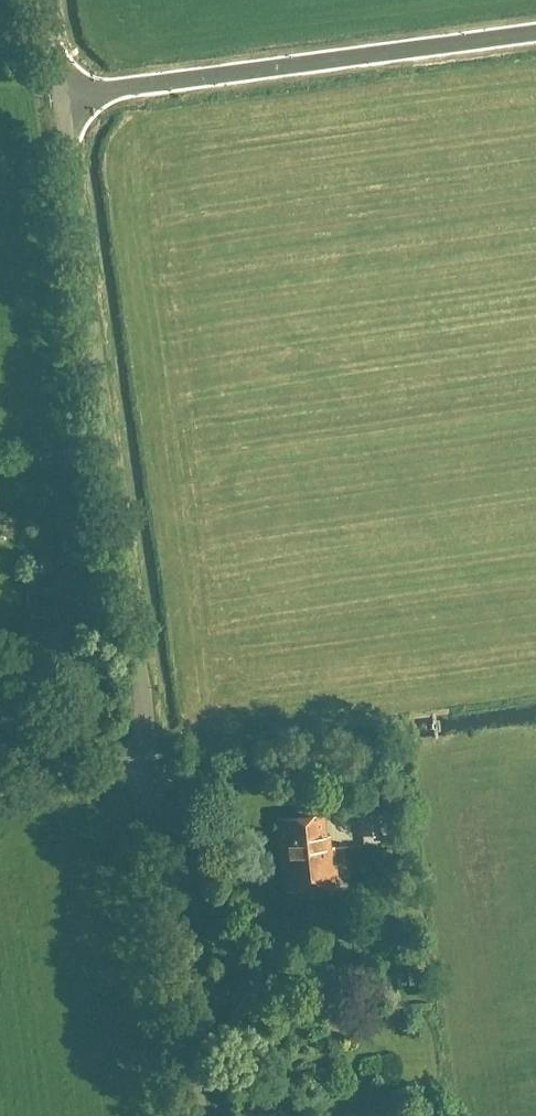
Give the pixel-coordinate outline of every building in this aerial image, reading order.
[(399,798),(355,803),(359,837),(388,833),(390,845),(405,843),(404,830),(402,830),(399,798)] [(323,814),(277,818),(285,891),(338,886),(334,848),(327,849),(323,814)]
